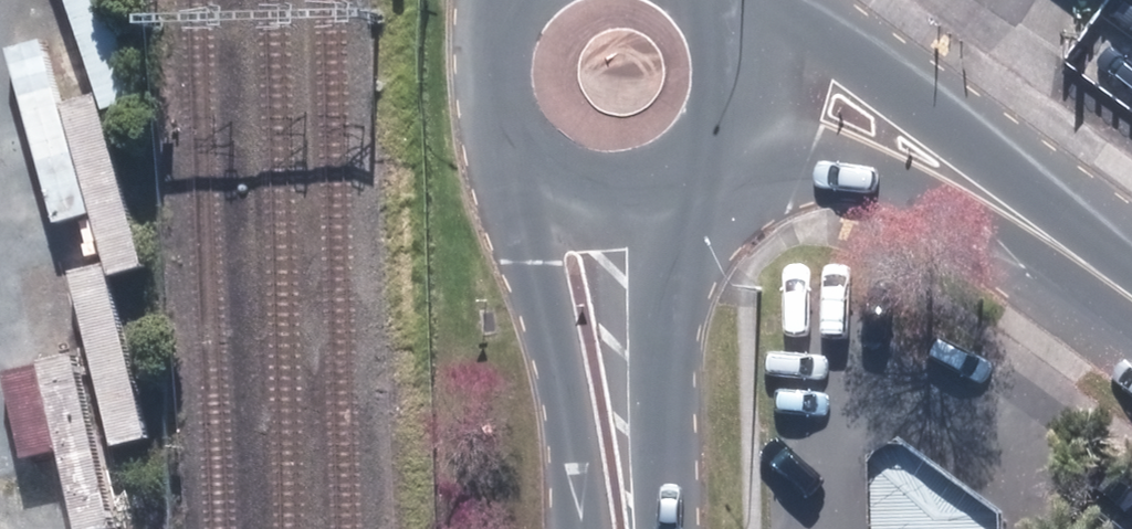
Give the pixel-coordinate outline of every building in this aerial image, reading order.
[(881,453),(882,528),(1013,528),(1013,508),(915,439),(896,438),(881,453)]
